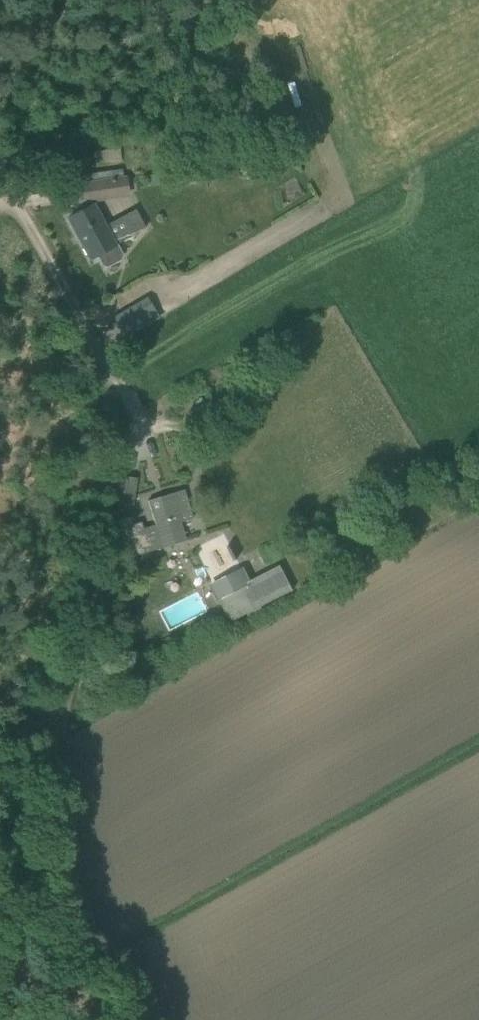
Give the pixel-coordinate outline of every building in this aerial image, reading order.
[(87,181),(89,202),(129,196),(126,176),(87,181)] [(93,205),(87,207),(70,217),(92,257),(96,255),(101,265),(107,267),(121,260),(122,254),(116,243),(145,228),(135,209),(104,226),(93,205)] [(159,318),(147,297),(117,315),(128,336),(159,318)] [(118,503),(132,505),(136,478),(122,476),(118,503)] [(153,520),(154,525),(143,528),(141,522),(125,526),(134,556),(186,540),(180,523),(192,519),(183,490),(147,501),(153,520)] [(230,621),(292,590),(279,565),(250,580),(244,566),(209,584),(217,600),(219,599),(230,621)]
